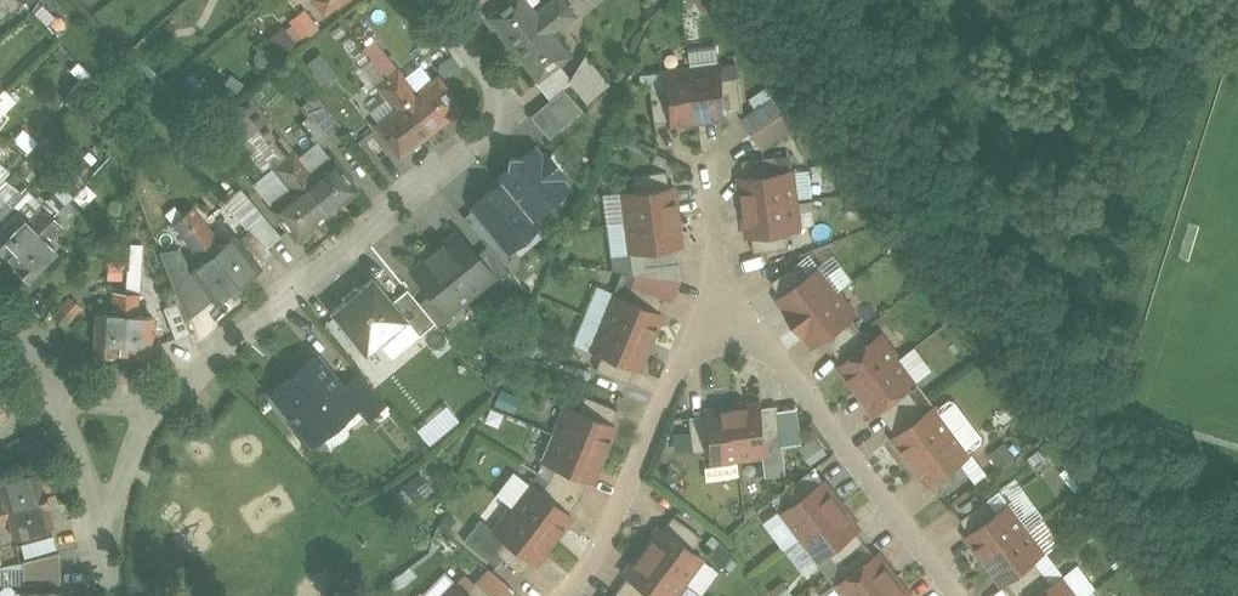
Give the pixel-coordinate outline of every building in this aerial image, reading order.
[(325,11),(339,0),(316,0),(325,11)] [(527,0),(508,0),(489,15),(514,46),(568,3),(565,0),(551,0),(536,12),(527,0)] [(580,10),(593,0),(572,0),(580,10)] [(703,10),(717,1),(717,0),(697,0),(703,10)] [(568,3),(514,46),(538,77),(569,53),(552,32),(576,13),(568,3)] [(300,4),(270,35),(286,50),(316,19),(300,4)] [(399,67),(375,37),(364,45),(389,76),(399,67)] [(322,79),(332,71),(318,51),(307,59),(322,79)] [(568,78),(585,99),(608,80),(584,52),(568,78)] [(724,62),(694,66),(701,120),(718,118),(717,112),(730,110),(725,76),(724,62)] [(694,66),(664,70),(666,84),(670,118),(683,116),(683,122),(701,120),(694,66)] [(463,105),(439,74),(418,91),(399,67),(389,76),(431,130),(463,105)] [(742,74),(725,76),(730,110),(746,108),(742,74)] [(431,130),(389,76),(379,83),(398,107),(377,124),(401,154),(431,130)] [(666,84),(650,86),(654,120),(670,118),(666,84)] [(564,87),(534,112),(551,133),(583,107),(564,87)] [(780,92),(744,115),(754,130),(790,108),(780,92)] [(260,127),(237,100),(220,114),(242,141),(250,135),(260,127)] [(790,108),(754,130),(765,147),(801,124),(790,108)] [(291,145),(270,119),(260,127),(281,154),(291,145)] [(281,154),(260,127),(250,135),(270,161),(271,161),(281,154)] [(336,157),(315,174),(291,145),(281,154),(328,212),(360,187),(336,157)] [(534,147),(522,157),(511,155),(510,167),(499,176),(537,223),(538,223),(532,215),(566,186),(558,176),(561,173),(546,154),(542,157),(534,147)] [(328,212),(281,154),(271,161),(294,190),(273,207),(297,237),(328,212)] [(780,154),(746,158),(748,174),(782,170),(780,154)] [(667,168),(633,173),(635,189),(669,184),(667,168)] [(782,170),(748,174),(749,187),(744,188),(746,205),(800,198),(796,169),(782,170)] [(81,185),(71,174),(42,203),(45,206),(46,205),(54,214),(81,185)] [(502,182),(475,204),(509,246),(537,223),(499,176),(498,177),(502,182)] [(635,189),(621,191),(624,220),(678,213),(676,196),(670,197),(669,184),(635,189)] [(81,185),(54,214),(63,223),(91,195),(81,185)] [(817,219),(812,196),(802,198),(807,221),(817,219)] [(800,198),(746,205),(748,222),(754,222),(755,234),(789,230),(803,228),(800,198)] [(19,210),(0,228),(0,247),(4,251),(5,250),(11,257),(54,214),(46,205),(45,206),(33,217),(36,220),(32,223),(19,210)] [(260,264),(236,234),(220,246),(217,242),(220,240),(193,205),(183,213),(239,283),(246,277),(245,276),(260,264)] [(239,283),(183,213),(174,220),(173,220),(204,259),(192,269),(213,296),(217,299),(232,287),(232,288),(239,283)] [(678,213),(624,220),(628,250),(642,248),(676,244),(675,232),(680,231),(678,213)] [(54,214),(11,257),(18,262),(17,263),(30,277),(58,249),(44,236),(48,232),(51,235),(63,223),(54,214)] [(272,255),(251,229),(240,237),(261,263),(272,255)] [(789,230),(755,234),(757,250),(791,246),(789,230)] [(459,231),(448,239),(446,237),(421,258),(423,260),(413,269),(431,291),(448,311),(494,273),(477,253),(459,231)] [(509,270),(488,244),(477,253),(494,273),(498,279),(509,270)] [(676,244),(642,248),(644,264),(678,260),(676,244)] [(188,272),(178,247),(167,253),(164,248),(160,250),(187,317),(213,296),(192,269),(188,272)] [(802,260),(774,281),(784,294),(812,273),(802,260)] [(812,273),(784,294),(792,303),(787,307),(798,321),(841,289),(823,265),(812,273)] [(144,270),(124,268),(123,277),(130,278),(129,290),(142,291),(144,270)] [(373,275),(331,310),(366,353),(408,318),(408,317),(393,299),(373,275)] [(664,295),(632,281),(626,296),(658,309),(664,295)] [(119,313),(100,311),(97,348),(123,350),(127,289),(123,289),(123,283),(117,283),(116,307),(120,307),(119,313)] [(420,300),(408,287),(393,299),(408,317),(408,318),(420,333),(436,320),(420,300)] [(157,315),(137,313),(138,308),(141,309),(142,291),(129,290),(127,289),(123,350),(153,353),(157,315)] [(841,289),(798,321),(808,335),(813,332),(820,341),(827,336),(855,316),(859,312),(841,289)] [(448,311),(431,291),(420,300),(436,320),(441,326),(452,317),(448,311)] [(626,296),(613,291),(601,318),(652,340),(658,323),(653,321),(658,309),(626,296)] [(179,300),(164,306),(176,337),(191,331),(179,300)] [(855,316),(827,336),(836,348),(864,328),(855,316)] [(652,340),(601,318),(590,346),(603,352),(635,365),(639,354),(645,356),(652,340)] [(864,328),(836,348),(845,361),(873,340),(864,328)] [(873,340),(845,361),(853,371),(848,374),(859,388),(902,356),(884,332),(873,340)] [(635,365),(603,352),(597,367),(628,380),(635,365)] [(317,354),(272,390),(297,420),(296,427),(304,437),(311,437),(313,440),(324,431),(331,432),(338,429),(346,422),(350,416),(350,409),(356,404),(357,403),(343,386),(317,354)] [(902,356),(859,388),(869,402),(874,399),(881,408),(909,388),(920,379),(902,356)] [(386,401),(362,371),(343,386),(357,403),(356,404),(366,417),(386,401)] [(909,388),(881,408),(891,421),(918,400),(909,388)] [(617,407),(585,393),(579,408),(611,422),(617,407)] [(8,410),(0,399),(0,416),(8,410)] [(970,417),(957,399),(952,399),(941,407),(956,428),(970,417)] [(918,400),(891,421),(900,433),(927,412),(918,400)] [(764,406),(752,407),(751,402),(734,404),(741,458),(766,454),(770,454),(769,440),(764,406)] [(579,408),(566,403),(554,430),(605,452),(612,435),(606,433),(611,422),(579,408)] [(734,404),(717,406),(717,412),(705,413),(709,447),(711,461),(741,458),(734,404)] [(780,404),(764,406),(769,440),(785,438),(780,404)] [(927,412),(900,433),(907,443),(902,446),(913,460),(956,428),(941,407),(938,404),(927,412)] [(705,413),(689,415),(693,449),(709,447),(705,413)] [(984,435),(970,417),(956,428),(972,448),(983,440),(984,435)] [(659,443),(683,449),(689,426),(666,420),(659,443)] [(956,428),(913,460),(923,474),(928,471),(935,481),(963,460),(974,452),(972,448),(956,428)] [(605,452),(554,430),(543,458),(556,464),(588,477),(592,466),(598,468),(605,452)] [(785,438),(769,440),(770,454),(766,454),(769,475),(789,472),(785,438)] [(963,460),(935,481),(945,494),(973,473),(963,460)] [(588,477),(556,464),(550,478),(580,495),(588,477)] [(813,469),(786,489),(795,502),(823,482),(813,469)] [(0,480),(5,498),(0,500),(0,498),(0,509),(46,495),(44,488),(43,489),(38,470),(0,480)] [(398,485),(408,500),(431,485),(421,470),(398,485)] [(580,495),(550,478),(541,489),(568,510),(580,495)] [(541,489),(530,481),(511,504),(555,538),(566,524),(561,520),(568,510),(541,489)] [(795,502),(784,511),(802,535),(846,502),(835,488),(830,492),(823,482),(795,502)] [(0,509),(0,522),(6,520),(5,517),(10,515),(15,534),(53,523),(47,505),(49,505),(46,495),(0,509)] [(991,497),(963,518),(973,531),(1000,510),(991,497)] [(846,502),(802,535),(820,559),(831,550),(859,530),(851,520),(856,516),(846,502)] [(1000,510),(973,531),(980,541),(976,544),(986,558),(1030,526),(1012,502),(1000,510)] [(555,538),(511,504),(493,528),(495,530),(504,537),(532,558),(539,548),(544,552),(555,538)] [(701,534),(674,514),(664,527),(692,547),(701,534)] [(1030,526),(986,558),(997,572),(1002,569),(1009,579),(1036,558),(1048,550),(1030,526)] [(692,547),(664,527),(657,536),(652,533),(641,547),(685,580),(703,556),(692,547)] [(495,530),(490,536),(483,530),(472,544),(490,558),(496,551),(494,550),(504,537),(495,530)] [(859,530),(831,550),(840,563),(868,542),(859,530)] [(54,533),(22,541),(26,554),(57,547),(54,533)] [(532,558),(504,537),(494,550),(496,551),(522,571),(532,558)] [(868,542),(840,563),(850,575),(877,554),(868,542)] [(641,547),(631,561),(636,565),(628,575),(656,595),(673,595),(685,580),(641,547)] [(59,550),(24,559),(24,560),(24,581),(61,581),(59,550)] [(838,583),(848,595),(871,595),(900,575),(889,561),(885,564),(877,554),(850,575),(838,583)] [(1036,558),(1009,579),(1018,591),(1046,570),(1036,558)] [(1,562),(2,579),(22,578),(20,560),(1,562)] [(1018,591),(1022,595),(1036,595),(1055,582),(1046,570),(1018,591)] [(1036,595),(1083,595),(1066,574),(1055,582),(1036,595)] [(628,575),(619,587),(631,595),(655,595),(656,595),(628,575)] [(871,595),(909,595),(906,592),(910,589),(900,575),(871,595)] [(476,579),(465,590),(471,595),(494,595),(476,579)] [(454,580),(439,595),(471,595),(465,590),(454,580)] [(619,587),(612,595),(631,595),(619,587)]
